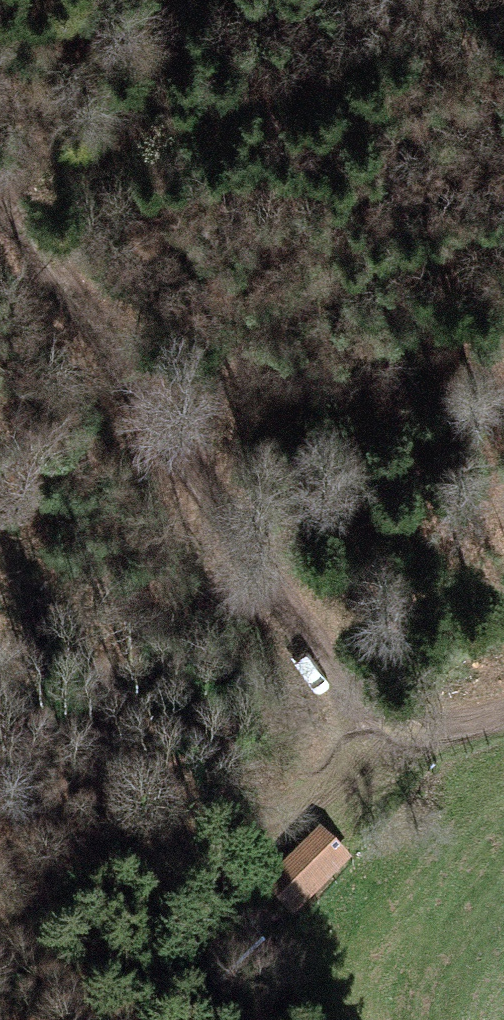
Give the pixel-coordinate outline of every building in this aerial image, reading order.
[(311,843),(261,895),(290,922),(339,870),(311,843)] [(231,921),(186,967),(210,990),(255,944),(231,921)]
